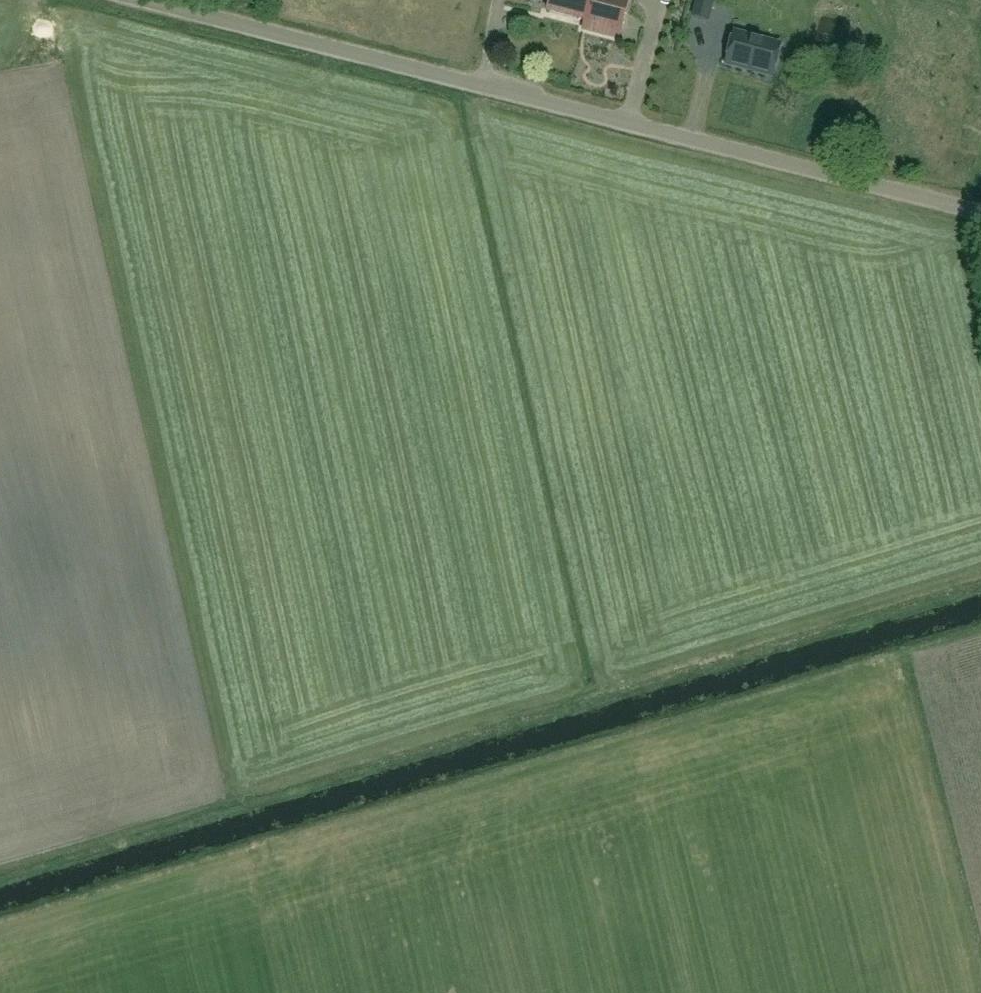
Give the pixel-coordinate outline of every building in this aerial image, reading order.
[(548,11),(585,21),(586,21),(591,0),(551,0),(548,11)] [(583,28),(619,38),(629,0),(591,0),(586,21),(585,21),(583,28)] [(734,33),(726,65),(772,77),(780,45),(734,33)]
